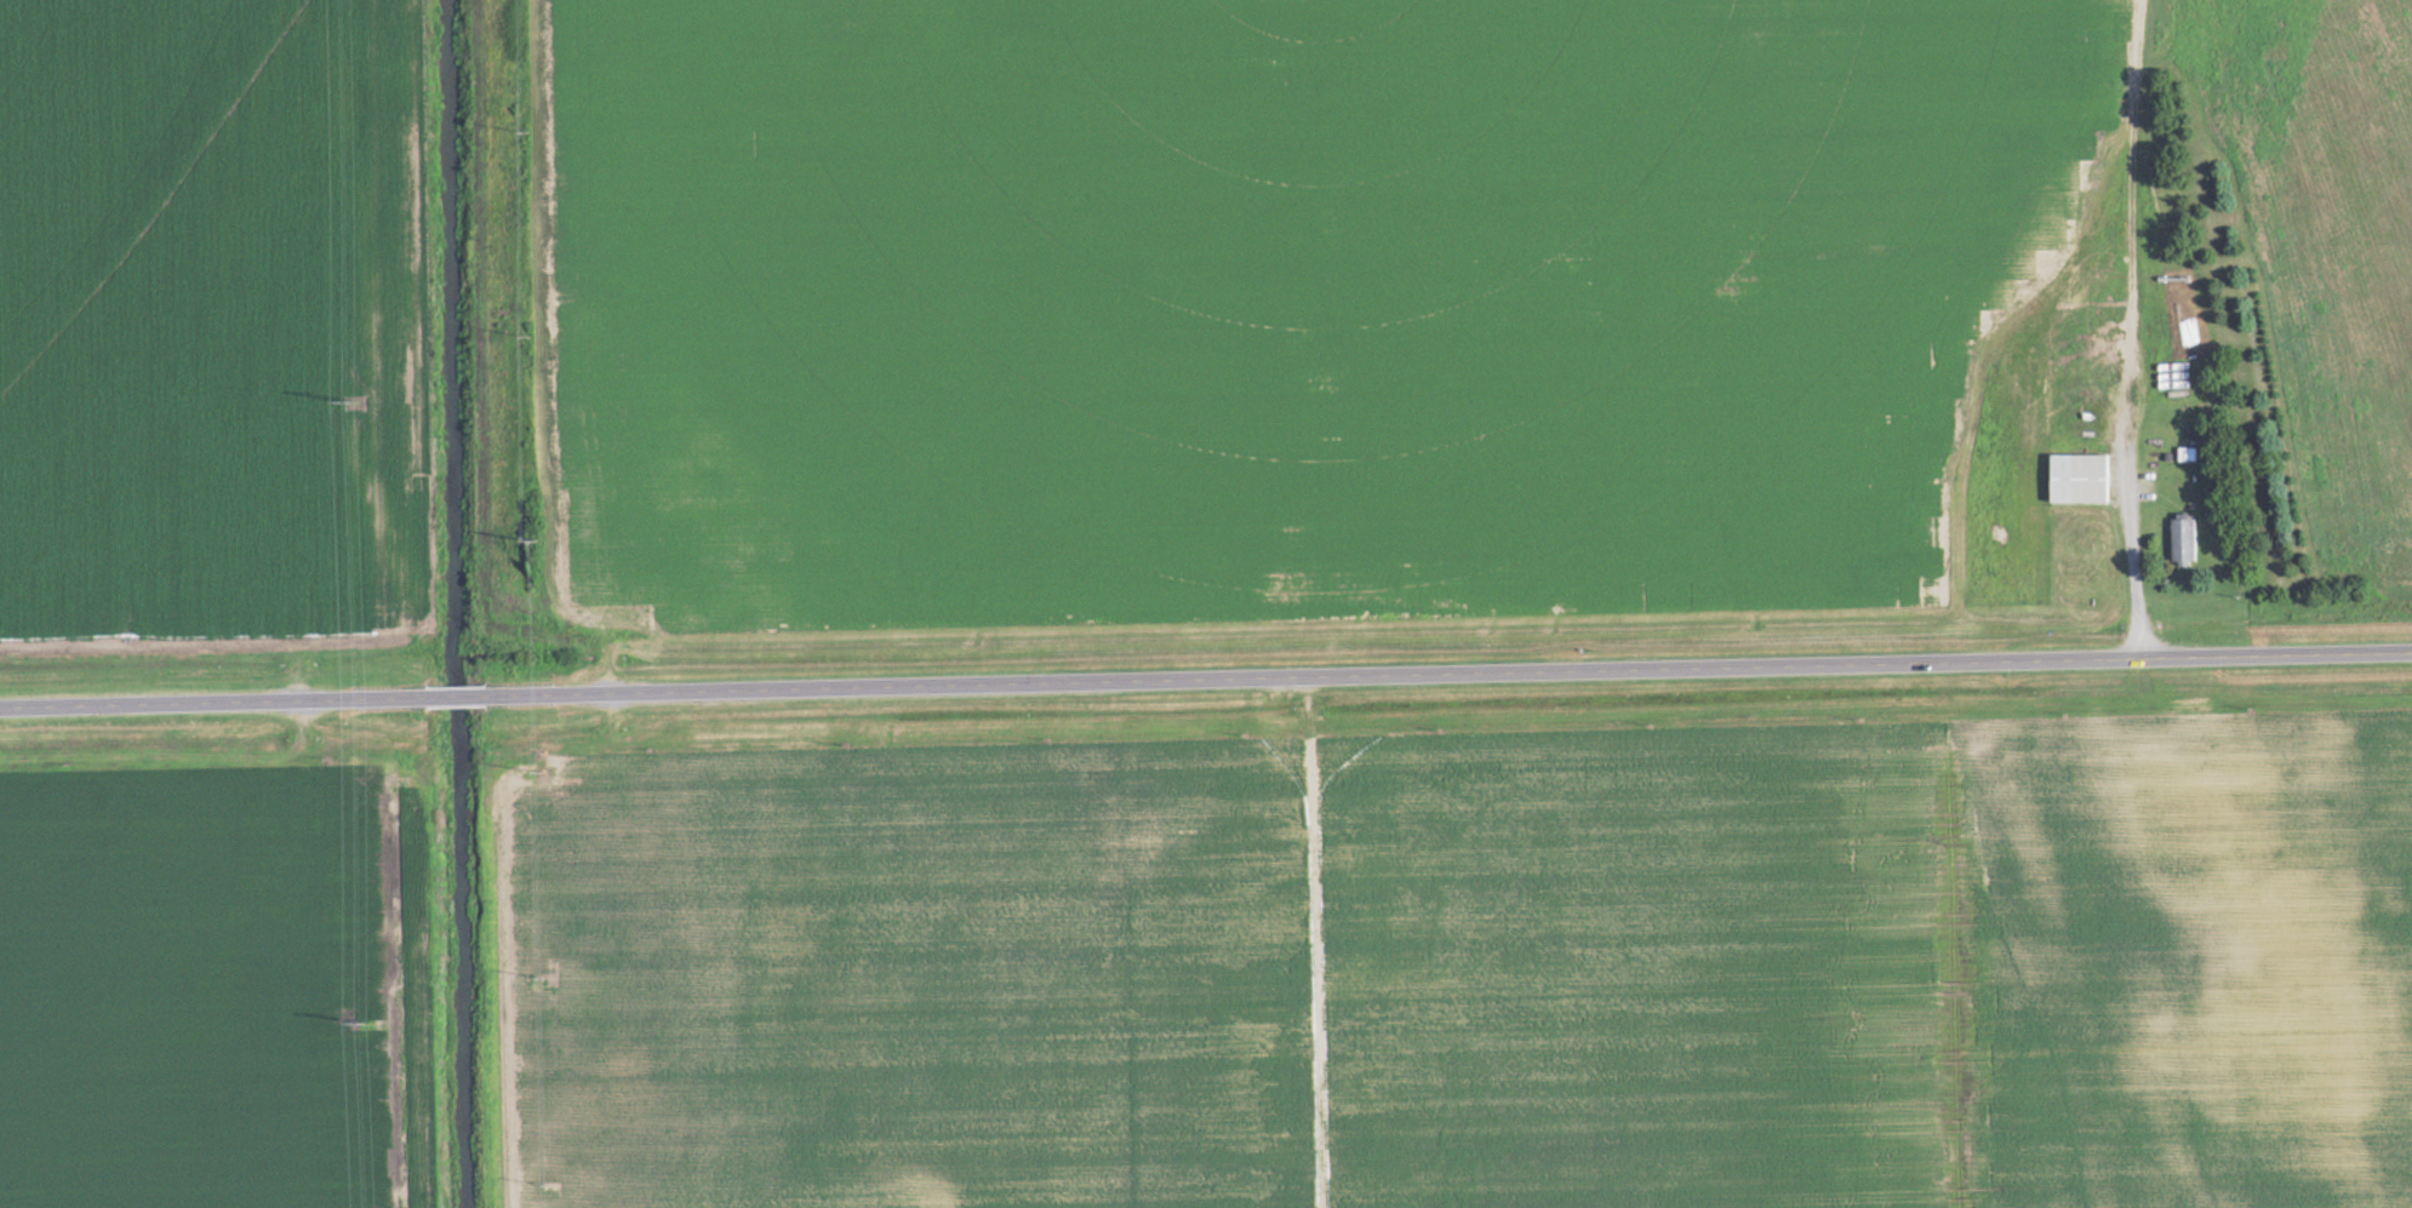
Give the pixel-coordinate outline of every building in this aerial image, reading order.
[(2109,457),(2052,456),(2051,503),(2108,504),(2109,457)] [(2172,521),(2173,565),(2196,565),(2195,520),(2172,521)]
